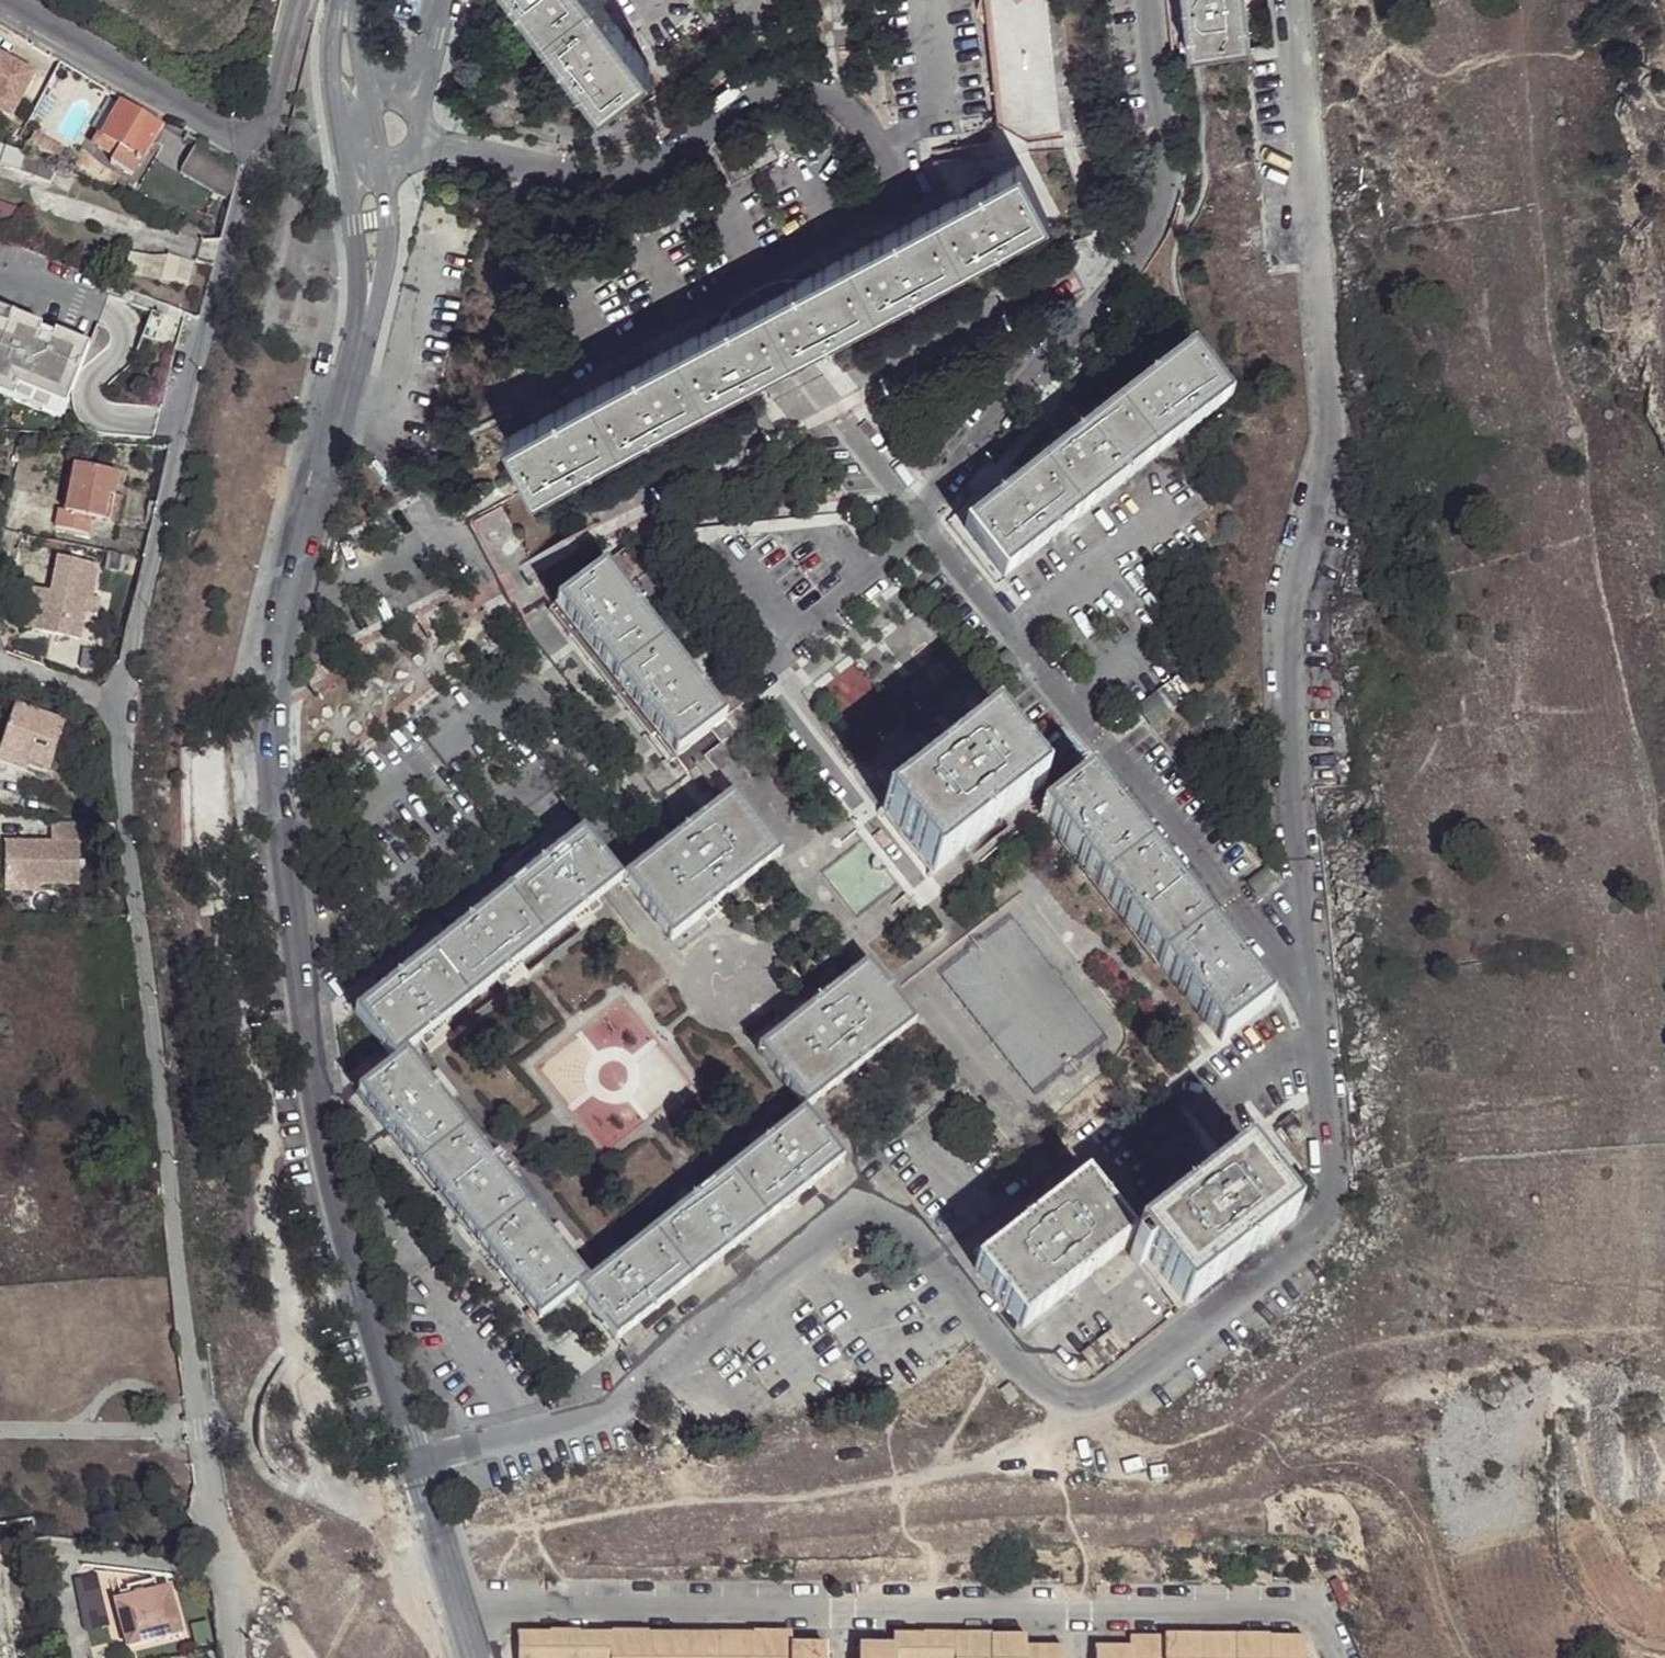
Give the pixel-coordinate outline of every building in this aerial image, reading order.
[(597,101),(645,64),(629,42),(610,17),(596,0),(520,0),(597,101)] [(993,124),(1023,142),(1059,138),(1055,101),(1044,0),(981,0),(993,124)] [(1170,8),(1183,7),(1182,0),(1169,0),(1170,8)] [(1188,56),(1250,48),(1246,13),(1244,0),(1182,0),(1183,7),(1188,56)] [(1246,13),(1256,12),(1255,5),(1255,0),(1244,0),(1246,13)] [(1175,57),(1188,56),(1183,7),(1170,8),(1175,57)] [(610,17),(629,42),(637,36),(618,11),(610,17)] [(11,117),(36,77),(0,53),(0,54),(0,110),(11,117)] [(160,125),(129,106),(124,104),(105,139),(143,161),(164,127),(160,125)] [(143,161),(105,139),(100,148),(138,170),(143,161)] [(27,151),(0,143),(0,162),(22,168),(27,151)] [(238,166),(202,144),(185,174),(229,200),(238,166)] [(529,487),(557,473),(1044,219),(1016,163),(991,176),(977,183),(962,191),(903,222),(876,236),(819,266),(790,281),(733,311),(705,326),(645,357),(618,371),(561,401),(533,416),(501,432),(507,444),(529,487)] [(977,183),(991,176),(986,169),(973,176),(958,184),(962,191),(977,183)] [(871,227),(876,236),(903,222),(898,213),(871,227)] [(126,281),(191,281),(192,255),(126,255),(126,281)] [(786,272),(790,281),(819,266),(814,257),(786,272)] [(700,317),(705,326),(733,311),(728,302),(700,317)] [(59,429),(90,361),(72,352),(64,369),(50,363),(53,355),(40,348),(43,340),(0,319),(0,402),(59,429)] [(57,346),(53,355),(50,363),(64,369),(72,352),(57,346)] [(1017,485),(992,505),(962,530),(1000,578),(1231,397),(1192,346),(1169,365),(1145,384),(1092,426),(1068,445),(1017,485)] [(613,363),(618,371),(645,357),(640,348),(613,363)] [(1145,384),(1169,365),(1162,356),(1138,375),(1145,384)] [(528,406),(533,416),(561,401),(556,392),(528,406)] [(1061,436),(1068,445),(1092,426),(1085,417),(1061,436)] [(121,475),(77,466),(67,513),(61,512),(57,529),(89,535),(92,519),(111,522),(116,497),(121,475)] [(985,496),(992,505),(1017,485),(1010,477),(985,496)] [(116,497),(111,522),(120,525),(125,498),(116,497)] [(56,597),(45,595),(36,635),(83,645),(89,618),(92,607),(96,608),(97,603),(104,571),(64,562),(56,597)] [(676,756),(693,743),(726,718),(704,691),(685,666),(643,614),(624,590),(604,565),(555,605),(574,629),(594,654),(616,681),(635,704),(654,729),(676,756)] [(633,583),(624,590),(643,614),(652,608),(633,583)] [(36,594),(27,633),(36,635),(45,595),(36,594)] [(105,605),(97,603),(96,608),(92,607),(89,618),(101,621),(105,605)] [(548,611),(567,635),(574,629),(555,605),(548,611)] [(567,635),(587,660),(594,654),(574,629),(567,635)] [(587,660),(608,687),(616,681),(594,654),(587,660)] [(685,666),(704,691),(712,684),(693,659),(685,666)] [(1176,679),(1159,692),(1172,709),(1189,695),(1176,679)] [(608,687),(627,711),(635,704),(616,681),(608,687)] [(58,722),(9,704),(0,732),(0,762),(21,768),(24,760),(44,765),(58,722)] [(627,711),(647,736),(654,729),(635,704),(627,711)] [(939,765),(883,809),(888,815),(929,866),(933,872),(1043,785),(993,721),(963,745),(939,765)] [(668,763),(676,756),(654,729),(647,736),(668,763)] [(932,756),(939,765),(963,745),(957,737),(932,756)] [(1126,822),(1107,798),(1089,776),(1040,814),(1074,857),(1222,1044),(1271,1003),(1250,976),(1229,951),(1187,898),(1167,874),(1126,822)] [(1116,791),(1107,798),(1126,822),(1135,816),(1116,791)] [(716,804),(620,880),(668,940),(703,913),(728,893),(778,853),(731,793),(716,804)] [(888,815),(883,809),(876,814),(881,820),(888,815)] [(33,880),(73,882),(74,839),(81,839),(82,820),(46,819),(46,838),(0,838),(0,880),(33,880)] [(354,1013),(394,1063),(406,1054),(419,1043),(443,1024),(496,981),(520,962),(572,919),(594,901),(607,891),(620,880),(581,833),(568,844),(555,854),(530,873),(508,891),(483,911),(458,931),(431,952),(406,972),(384,989),(354,1013)] [(549,846),(524,866),(530,873),(555,854),(549,846)] [(524,866),(502,883),(508,891),(530,873),(524,866)] [(933,872),(929,866),(922,872),(927,878),(933,872)] [(1176,867),(1167,874),(1187,898),(1195,891),(1176,867)] [(0,880),(0,889),(33,890),(33,880),(0,880)] [(502,883),(476,904),(483,911),(508,891),(502,883)] [(728,893),(703,913),(711,923),(736,903),(728,893)] [(599,907),(594,901),(572,919),(577,925),(599,907)] [(476,904),(452,923),(458,931),(483,911),(476,904)] [(452,923),(425,945),(431,952),(458,931),(452,923)] [(1229,951),(1250,976),(1258,969),(1238,944),(1229,951)] [(400,964),(406,972),(431,952),(425,945),(400,964)] [(524,967),(520,962),(496,981),(501,986),(524,967)] [(757,1050),(804,1110),(857,1067),(863,1062),(914,1022),(867,962),(814,1005),(789,1024),(757,1050)] [(378,982),(384,989),(406,972),(400,964),(378,982)] [(348,1005),(354,1013),(384,989),(378,982),(348,1005)] [(789,1024),(814,1005),(808,997),(783,1016),(789,1024)] [(443,1024),(419,1043),(423,1048),(448,1029),(443,1024)] [(539,1321),(576,1290),(587,1282),(564,1253),(547,1230),(507,1181),(487,1156),(443,1101),(424,1077),(406,1054),(394,1063),(357,1093),(539,1321)] [(430,1072),(424,1077),(443,1101),(449,1096),(430,1072)] [(615,1340),(843,1160),(804,1110),(778,1131),(754,1150),(706,1188),(678,1210),(625,1252),(599,1273),(587,1282),(576,1290),(615,1340)] [(754,1150),(778,1131),(772,1123),(748,1142),(754,1150)] [(493,1152),(487,1156),(507,1181),(513,1177),(502,1164),(493,1152)] [(1181,1308),(1294,1218),(1243,1154),(1215,1177),(1202,1188),(1191,1197),(1131,1246),(1162,1283),(1181,1308)] [(1202,1188),(1215,1177),(1210,1171),(1203,1163),(1179,1182),(1191,1197),(1202,1188)] [(672,1203),(678,1210),(706,1188),(701,1181),(672,1203)] [(975,1268),(1022,1328),(1125,1246),(1129,1243),(1131,1241),(1084,1181),(1033,1222),(1007,1243),(975,1268)] [(1002,1237),(1007,1243),(1033,1222),(1028,1216),(1002,1237)] [(547,1230),(564,1253),(568,1249),(560,1238),(551,1227),(547,1230)] [(1155,1289),(1162,1283),(1131,1246),(1129,1243),(1125,1246),(1130,1264),(1149,1289),(1155,1289)] [(593,1265),(599,1273),(625,1252),(619,1244),(593,1265)] [(1094,1373),(1126,1347),(1112,1329),(1080,1355),(1094,1373)] [(1009,1404),(1019,1397),(1009,1384),(999,1392),(1009,1404)] [(116,1581),(120,1591),(147,1583),(144,1573),(116,1581)] [(108,1622),(95,1575),(76,1580),(89,1627),(108,1622)] [(147,1583),(120,1591),(105,1595),(120,1641),(174,1624),(159,1580),(147,1583)] [(827,1642),(792,1641),(791,1632),(517,1631),(517,1657),(826,1657),(827,1642)] [(1064,1643),(1027,1644),(1027,1632),(894,1632),(894,1641),(859,1641),(859,1657),(1064,1657),(1064,1643)] [(1306,1634),(1131,1635),(1131,1644),(1096,1644),(1096,1657),(1306,1657),(1306,1634)]
